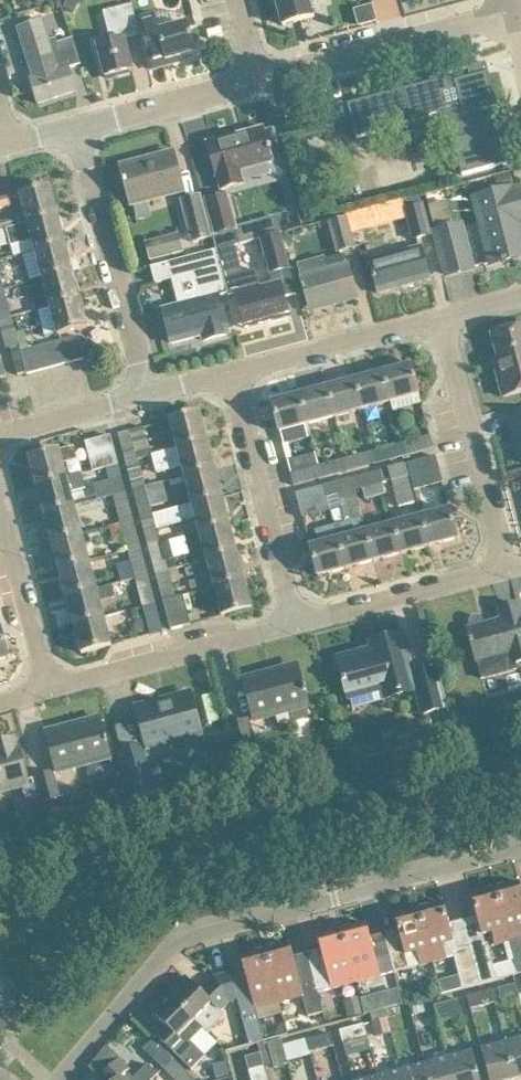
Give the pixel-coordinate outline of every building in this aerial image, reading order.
[(63,8),(74,14),(80,3),(74,0),(67,0),(63,8)] [(283,26),(315,17),(311,0),(276,0),(283,26)] [(97,46),(105,77),(133,70),(125,39),(140,35),(133,5),(104,12),(111,42),(97,46)] [(138,18),(153,69),(169,65),(168,61),(196,53),(187,24),(160,31),(155,14),(138,18)] [(38,104),(77,91),(69,68),(81,64),(72,38),(51,45),(43,21),(18,28),(34,78),(31,79),(38,104)] [(349,105),(358,139),(415,123),(414,120),(442,112),(446,130),(452,128),(464,174),(505,163),(501,146),(491,149),(480,110),(497,106),(486,64),(469,68),(472,78),(456,82),(456,85),(451,86),(448,74),(431,78),(432,83),(419,86),(416,76),(401,80),(404,90),(349,105)] [(239,138),(238,134),(208,143),(221,190),(244,183),(241,171),(273,162),(270,151),(271,151),(270,147),(269,147),(263,128),(261,128),(262,131),(239,138)] [(153,163),(123,171),(125,181),(124,181),(125,186),(127,185),(132,205),(184,191),(173,152),(151,158),(153,163)] [(510,173),(494,177),(498,193),(514,188),(510,173)] [(20,195),(28,223),(58,215),(51,187),(20,195)] [(475,199),(491,263),(503,261),(503,262),(508,261),(507,260),(520,256),(520,245),(513,212),(520,210),(520,201),(518,188),(475,199)] [(450,216),(468,211),(463,193),(445,198),(450,216)] [(184,199),(194,240),(212,235),(202,195),(184,199)] [(242,242),(238,228),(228,195),(208,201),(216,232),(213,233),(218,250),(229,247),(228,246),(242,242)] [(420,195),(402,200),(405,210),(407,218),(413,241),(418,239),(432,236),(424,204),(422,205),(420,195)] [(14,207),(12,197),(0,201),(0,211),(14,207)] [(349,214),(347,215),(347,217),(350,225),(352,233),(407,218),(405,210),(402,200),(349,214)] [(14,226),(13,226),(0,230),(0,246),(11,243),(15,256),(36,250),(65,242),(58,215),(28,223),(14,226)] [(276,216),(258,221),(263,238),(267,237),(281,233),(276,216)] [(350,225),(347,217),(328,222),(337,253),(356,248),(352,233),(350,225)] [(0,222),(0,230),(13,226),(11,219),(0,222)] [(473,268),(467,247),(462,227),(436,234),(447,275),(473,268)] [(269,274),(276,272),(290,268),(281,233),(267,237),(263,238),(260,239),(269,274)] [(180,234),(167,237),(145,243),(150,260),(185,251),(180,234)] [(43,278),(73,270),(65,242),(36,250),(43,278)] [(401,252),(370,260),(374,275),(372,275),(373,280),(375,279),(379,293),(380,293),(379,290),(401,284),(402,287),(430,280),(424,259),(421,247),(420,247),(401,252)] [(188,257),(152,267),(156,283),(173,279),(177,278),(182,296),(178,297),(180,305),(163,310),(172,343),(202,335),(204,341),(229,334),(219,296),(228,294),(224,279),(220,262),(217,250),(188,257)] [(330,269),(301,277),(304,286),(302,286),(303,291),(305,291),(309,306),(333,300),(334,305),(358,299),(352,278),(346,255),(327,260),(330,269)] [(80,297),(73,270),(43,278),(51,306),(80,297)] [(280,282),(262,287),(257,270),(224,279),(228,294),(229,297),(238,295),(240,303),(238,303),(239,308),(241,307),(245,323),(266,317),(268,323),(290,317),(280,282)] [(0,289),(0,320),(11,317),(4,288),(0,289)] [(80,297),(51,306),(59,334),(66,333),(88,327),(80,297)] [(11,317),(0,320),(0,324),(6,348),(19,345),(13,324),(11,317)] [(520,392),(520,327),(492,334),(503,376),(498,377),(503,397),(520,392)] [(27,374),(85,358),(79,336),(12,354),(18,375),(27,373),(27,374)] [(384,372),(392,402),(420,395),(412,365),(384,372)] [(384,372),(356,380),(364,410),(392,402),(384,372)] [(328,387),(336,417),(364,410),(356,380),(328,387)] [(328,387),(300,395),(309,425),(336,417),(328,387)] [(272,402),(280,432),(309,425),(300,395),(272,402)] [(170,420),(177,447),(178,449),(208,441),(200,412),(170,420)] [(510,421),(514,436),(518,435),(520,448),(520,418),(510,421)] [(119,434),(127,463),(138,459),(152,456),(144,427),(119,434)] [(106,468),(119,465),(111,436),(86,443),(94,471),(106,468)] [(403,443),(406,456),(434,448),(431,436),(403,443)] [(178,449),(177,447),(153,454),(158,473),(182,466),(185,477),(215,469),(208,441),(178,449)] [(395,445),(376,450),(379,463),(398,458),(395,445)] [(30,458),(37,486),(67,478),(66,477),(62,463),(77,459),(74,446),(30,458)] [(320,466),(319,466),(316,452),(287,460),(294,485),(323,478),(320,466)] [(368,453),(347,458),(350,470),(371,465),(368,453)] [(412,476),(411,477),(414,490),(443,482),(436,456),(408,463),(412,476)] [(145,487),(138,459),(127,463),(134,490),(145,487)] [(339,460),(320,466),(323,478),(342,473),(339,460)] [(409,477),(411,477),(412,476),(408,463),(380,471),(384,484),(393,481),(399,506),(415,502),(409,477)] [(106,468),(113,494),(113,495),(126,491),(119,465),(106,468)] [(222,496),(215,469),(185,477),(192,504),(222,496)] [(380,471),(360,476),(363,489),(366,499),(386,493),(383,484),(384,484),(380,471)] [(37,486),(45,514),(74,506),(70,492),(87,488),(82,473),(66,477),(67,478),(37,486)] [(353,478),(325,486),(328,497),(339,493),(346,522),(335,525),(347,569),(375,562),(367,531),(356,491),(353,478)] [(331,510),(328,497),(325,486),(296,493),(303,518),(331,510)] [(153,514),(145,487),(134,490),(141,517),(153,514)] [(113,495),(121,523),(133,519),(126,491),(113,495)] [(222,496),(192,504),(196,518),(200,532),(230,524),(222,496)] [(188,505),(153,514),(157,529),(192,519),(188,505)] [(82,533),(74,506),(45,514),(52,542),(82,533)] [(450,509),(423,516),(431,546),(458,539),(450,509)] [(153,514),(141,517),(149,545),(160,542),(157,529),(153,514)] [(402,554),(431,546),(423,516),(394,524),(402,554)] [(126,541),(128,551),(141,548),(133,519),(121,523),(110,525),(115,544),(126,541)] [(237,551),(230,524),(200,532),(207,559),(237,551)] [(394,524),(367,531),(375,562),(402,554),(394,524)] [(318,577),(347,569),(335,525),(316,530),(320,544),(310,547),(318,577)] [(89,561),(82,533),(52,542),(59,569),(89,561)] [(149,545),(156,573),(168,570),(165,561),(189,554),(184,535),(160,542),(149,545)] [(148,575),(141,548),(128,551),(136,578),(148,575)] [(245,579),(237,551),(207,559),(215,588),(245,579)] [(59,569),(67,597),(97,589),(89,561),(59,569)] [(175,598),(168,570),(156,573),(163,601),(175,598)] [(155,603),(148,575),(136,578),(143,606),(155,603)] [(252,608),(245,579),(215,588),(222,616),(252,608)] [(113,585),(97,589),(67,597),(74,625),(104,617),(100,600),(116,596),(113,585)] [(184,596),(175,598),(163,601),(171,629),(191,624),(184,596)] [(151,635),(163,632),(155,603),(143,606),(151,635)] [(470,640),(471,644),(475,661),(478,661),(482,679),(519,669),(517,661),(520,660),(520,611),(519,604),(500,609),(502,620),(484,625),(483,621),(481,618),(477,616),(473,617),(470,620),(470,625),(471,628),(468,629),(471,640),(470,640)] [(104,617),(74,625),(82,653),(112,645),(104,617)] [(133,624),(133,634),(144,634),(144,624),(133,624)] [(0,629),(0,661),(10,659),(1,628),(0,629)] [(370,654),(341,662),(345,678),(343,678),(343,681),(345,680),(349,694),(383,685),(386,694),(416,686),(402,635),(380,641),(383,653),(371,656),(370,654)] [(437,668),(419,673),(424,692),(417,693),(422,713),(437,709),(440,721),(449,719),(437,668)] [(306,687),(304,688),(299,669),(279,675),(280,677),(266,681),(265,674),(244,679),(255,720),(290,711),(293,718),(297,721),(307,719),(310,713),(308,706),(309,706),(305,693),(307,693),(306,687)] [(137,708),(149,750),(202,736),(191,693),(137,708)] [(470,714),(455,703),(449,711),(464,723),(470,714)] [(309,721),(312,733),(331,729),(328,718),(309,721)] [(229,725),(242,777),(261,771),(248,720),(229,725)] [(111,758),(102,724),(69,733),(67,726),(46,732),(57,772),(111,758)] [(223,735),(203,741),(208,757),(227,752),(223,735)] [(430,758),(447,742),(441,735),(423,752),(430,758)] [(5,785),(7,791),(27,786),(26,780),(27,779),(24,770),(19,748),(17,749),(14,738),(0,742),(0,787),(5,785)] [(335,739),(325,742),(328,752),(338,749),(335,739)] [(133,792),(134,792),(137,802),(153,798),(150,787),(152,787),(141,747),(122,752),(133,792)] [(39,778),(52,825),(73,819),(68,797),(60,799),(53,774),(39,778)] [(49,835),(46,826),(39,800),(18,805),(27,841),(49,835)] [(495,888),(510,941),(518,973),(520,972),(520,887),(520,882),(495,888)] [(470,948),(471,948),(480,984),(497,980),(488,943),(486,944),(484,934),(494,931),(498,945),(510,941),(495,888),(471,895),(477,916),(462,920),(470,948)] [(443,903),(419,909),(433,962),(445,959),(454,956),(453,952),(456,952),(454,942),(449,923),(443,903)] [(399,929),(384,933),(395,972),(433,962),(419,909),(395,916),(399,929)] [(356,982),(395,972),(384,933),(370,937),(366,923),(342,930),(356,982)] [(332,988),(344,986),(356,982),(342,930),(318,936),(321,949),(307,953),(318,992),(332,988)] [(290,944),(265,950),(279,1003),(303,997),(308,1016),(323,1012),(318,992),(307,953),(293,957),(290,944)] [(456,952),(453,952),(454,956),(463,989),(480,984),(470,948),(456,952)] [(265,950),(241,957),(247,978),(255,1008),(256,1008),(259,1020),(282,1014),(279,1003),(265,950)] [(238,1000),(230,972),(215,977),(200,991),(185,976),(168,994),(203,1028),(208,1034),(226,1016),(221,1012),(230,1003),(238,1000)] [(516,984),(498,988),(501,997),(518,993),(516,984)] [(398,988),(361,998),(365,1014),(369,1013),(402,1004),(398,988)] [(494,1002),(491,989),(467,995),(470,1008),(494,1002)] [(172,1051),(177,1055),(191,1070),(205,1057),(190,1041),(203,1028),(168,994),(151,1011),(166,1026),(157,1035),(172,1051)] [(359,997),(343,1001),(348,1018),(363,1014),(359,997)] [(462,1015),(458,998),(434,1005),(439,1022),(462,1015)] [(423,1003),(412,1006),(414,1015),(425,1012),(423,1003)] [(492,1023),(506,1019),(502,1005),(488,1008),(492,1023)] [(255,1008),(241,1011),(250,1046),(265,1042),(259,1020),(256,1008),(255,1008)] [(387,1019),(372,1023),(376,1038),(391,1034),(387,1019)] [(440,1025),(443,1038),(457,1035),(454,1021),(440,1025)] [(364,1023),(340,1029),(343,1042),(368,1036),(364,1023)] [(306,1039),(310,1052),(334,1045),(331,1032),(306,1039)] [(281,1037),(269,1040),(267,1041),(274,1068),(288,1064),(287,1061),(283,1045),(281,1037)] [(283,1045),(287,1061),(311,1055),(310,1052),(306,1039),(283,1045)] [(505,1043),(515,1079),(516,1079),(520,1079),(520,1039),(505,1043)] [(505,1043),(481,1049),(486,1065),(490,1079),(515,1079),(505,1043)] [(89,1068),(101,1079),(151,1079),(158,1074),(148,1064),(134,1077),(128,1071),(130,1069),(125,1063),(107,1046),(89,1068)] [(164,1049),(159,1054),(159,1063),(164,1068),(165,1067),(173,1058),(164,1049)] [(261,1052),(246,1057),(252,1079),(269,1079),(261,1052)] [(455,1079),(480,1079),(477,1067),(472,1052),(449,1058),(455,1079)] [(430,1079),(455,1079),(449,1058),(425,1064),(430,1079)] [(174,1060),(164,1070),(170,1077),(180,1066),(174,1060)] [(226,1061),(213,1064),(216,1078),(229,1075),(226,1061)] [(402,1071),(404,1079),(430,1079),(425,1064),(402,1071)] [(402,1071),(378,1077),(379,1079),(404,1079),(402,1071)]
